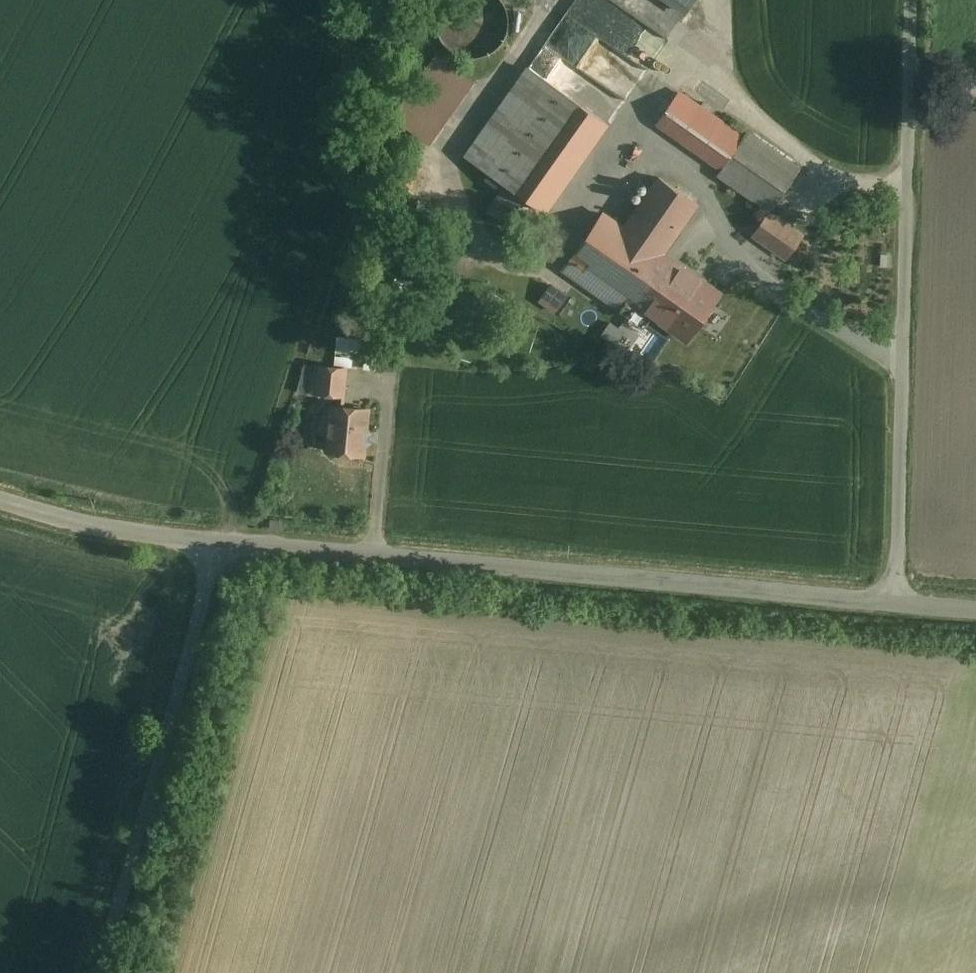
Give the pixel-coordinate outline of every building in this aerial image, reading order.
[(597,35),(619,1),(617,0),(572,0),(545,43),(628,96),(647,66),(597,35)] [(686,15),(695,0),(665,0),(686,15)] [(390,115),(429,143),(475,78),(436,50),(390,115)] [(531,194),(548,205),(612,112),(530,55),(465,149),(507,178),(531,194)] [(751,133),(687,88),(666,119),(730,163),(724,172),(777,209),(809,162),(756,126),(751,133)] [(701,200),(663,173),(626,227),(601,209),(560,268),(636,320),(643,310),(686,339),(720,291),(664,253),(701,200)] [(515,218),(531,194),(507,178),(491,201),(515,218)] [(761,231),(796,255),(811,232),(777,209),(761,231)] [(551,280),(538,299),(556,311),(568,292),(551,280)] [(318,393),(343,395),(346,368),(321,366),(318,393)] [(367,427),(368,409),(332,406),(328,451),(364,454),(365,447),(370,443),(366,437),(372,433),(367,427)]
